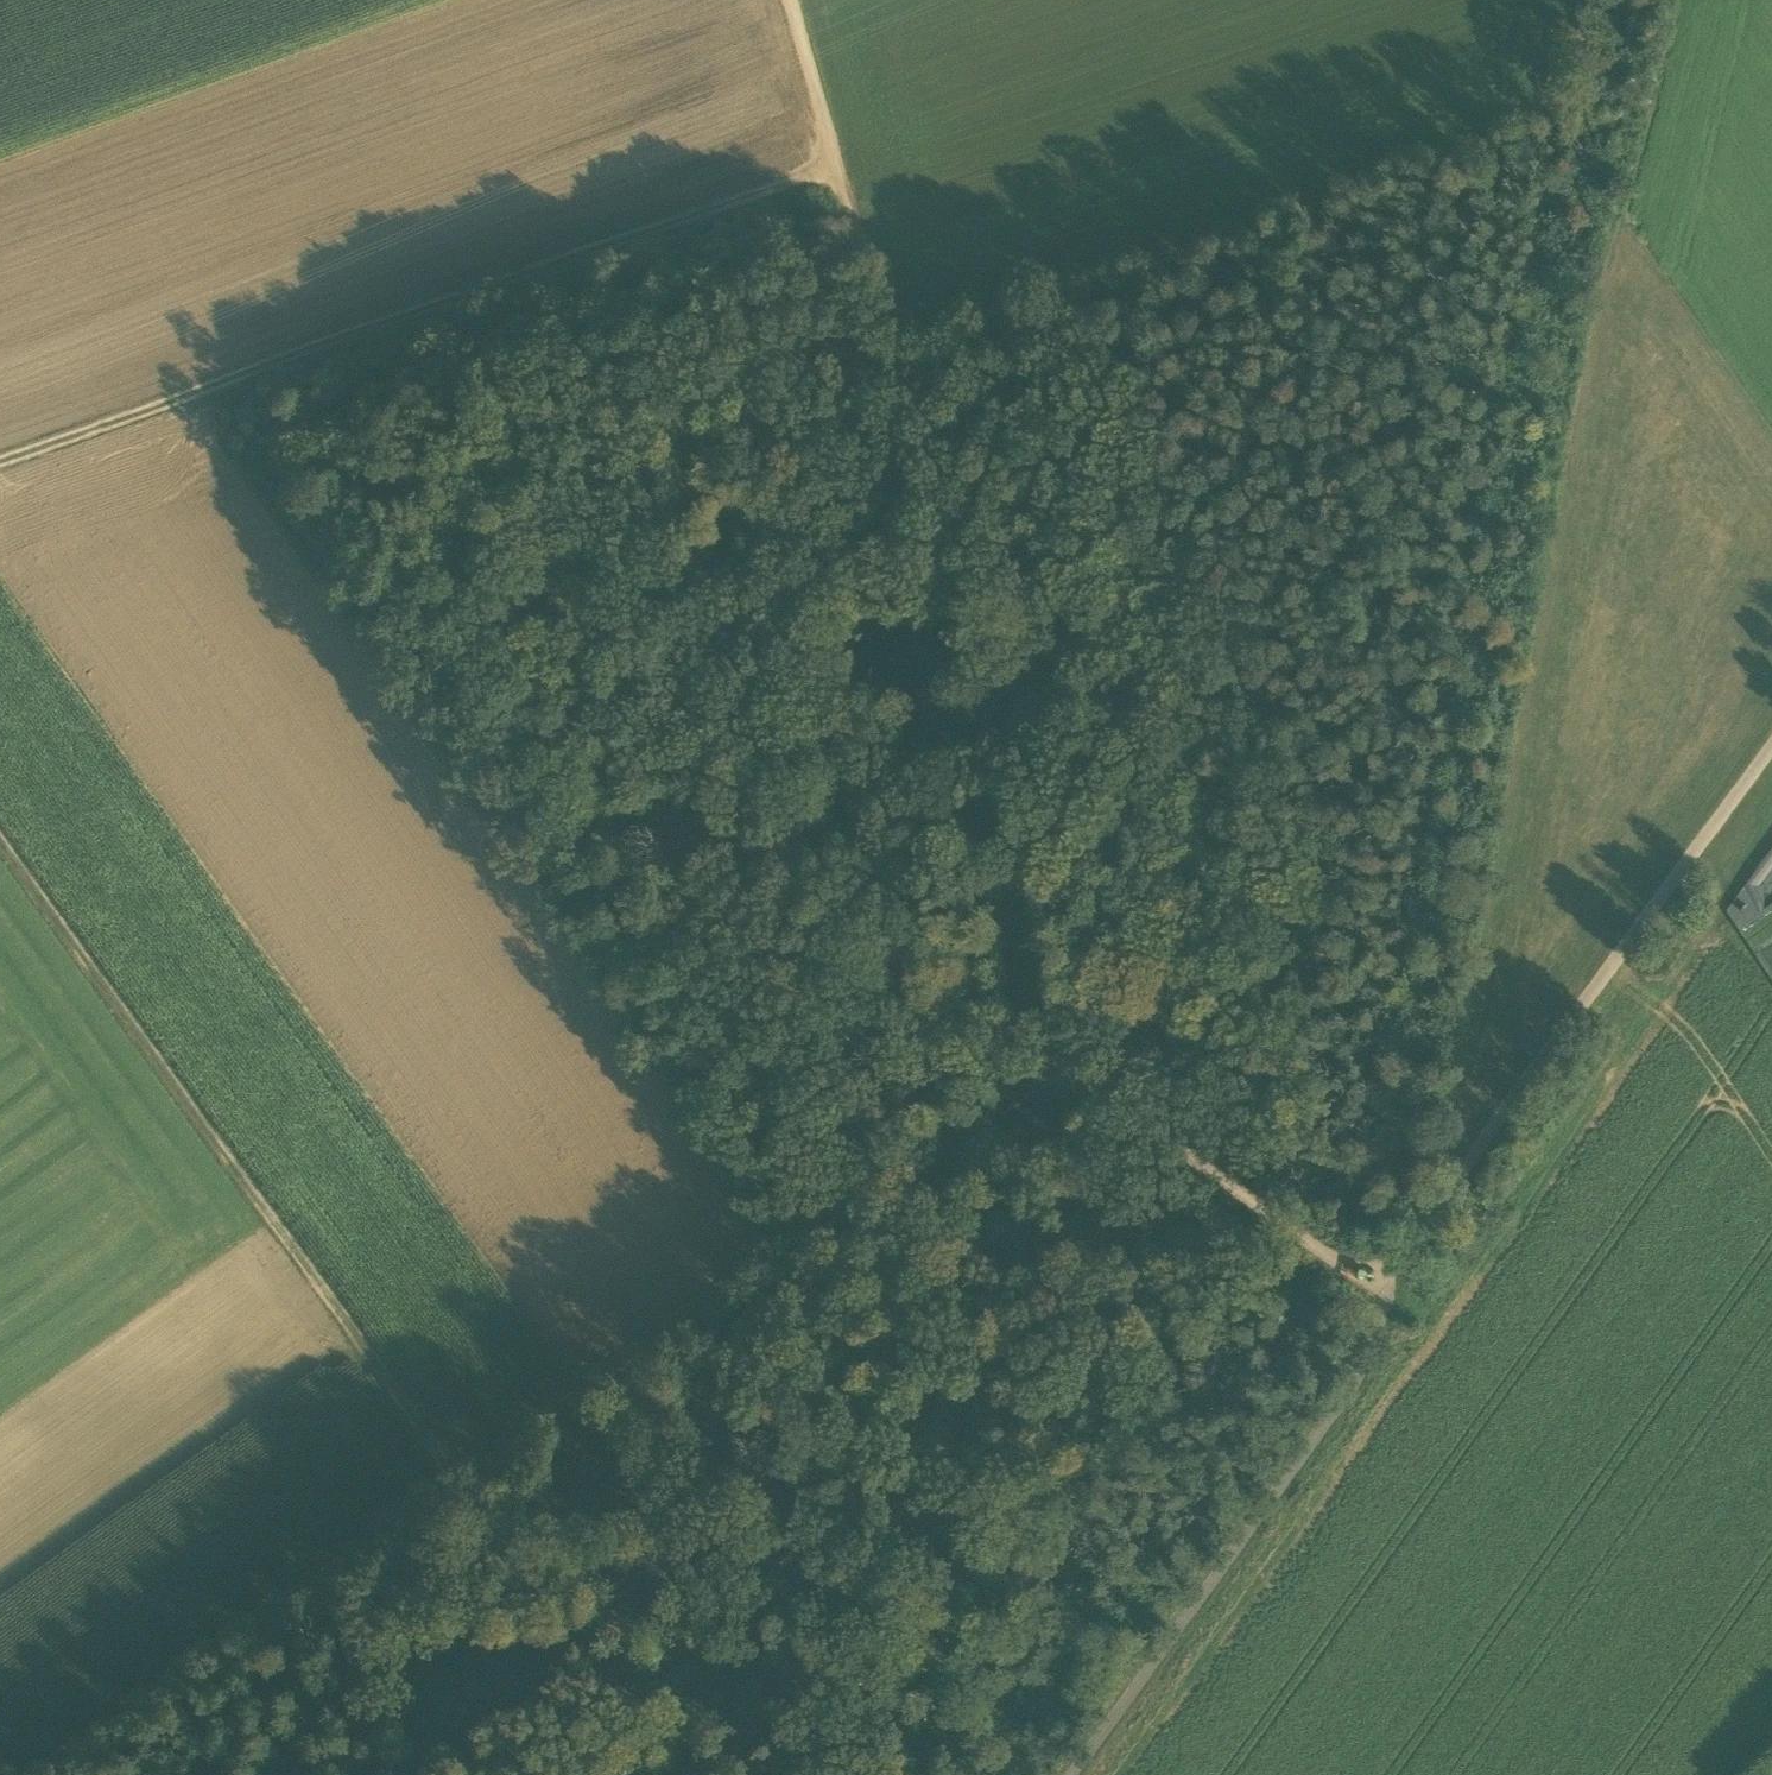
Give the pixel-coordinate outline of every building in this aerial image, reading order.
[(1760,907),(1771,925),(1771,899),(1760,907)]
